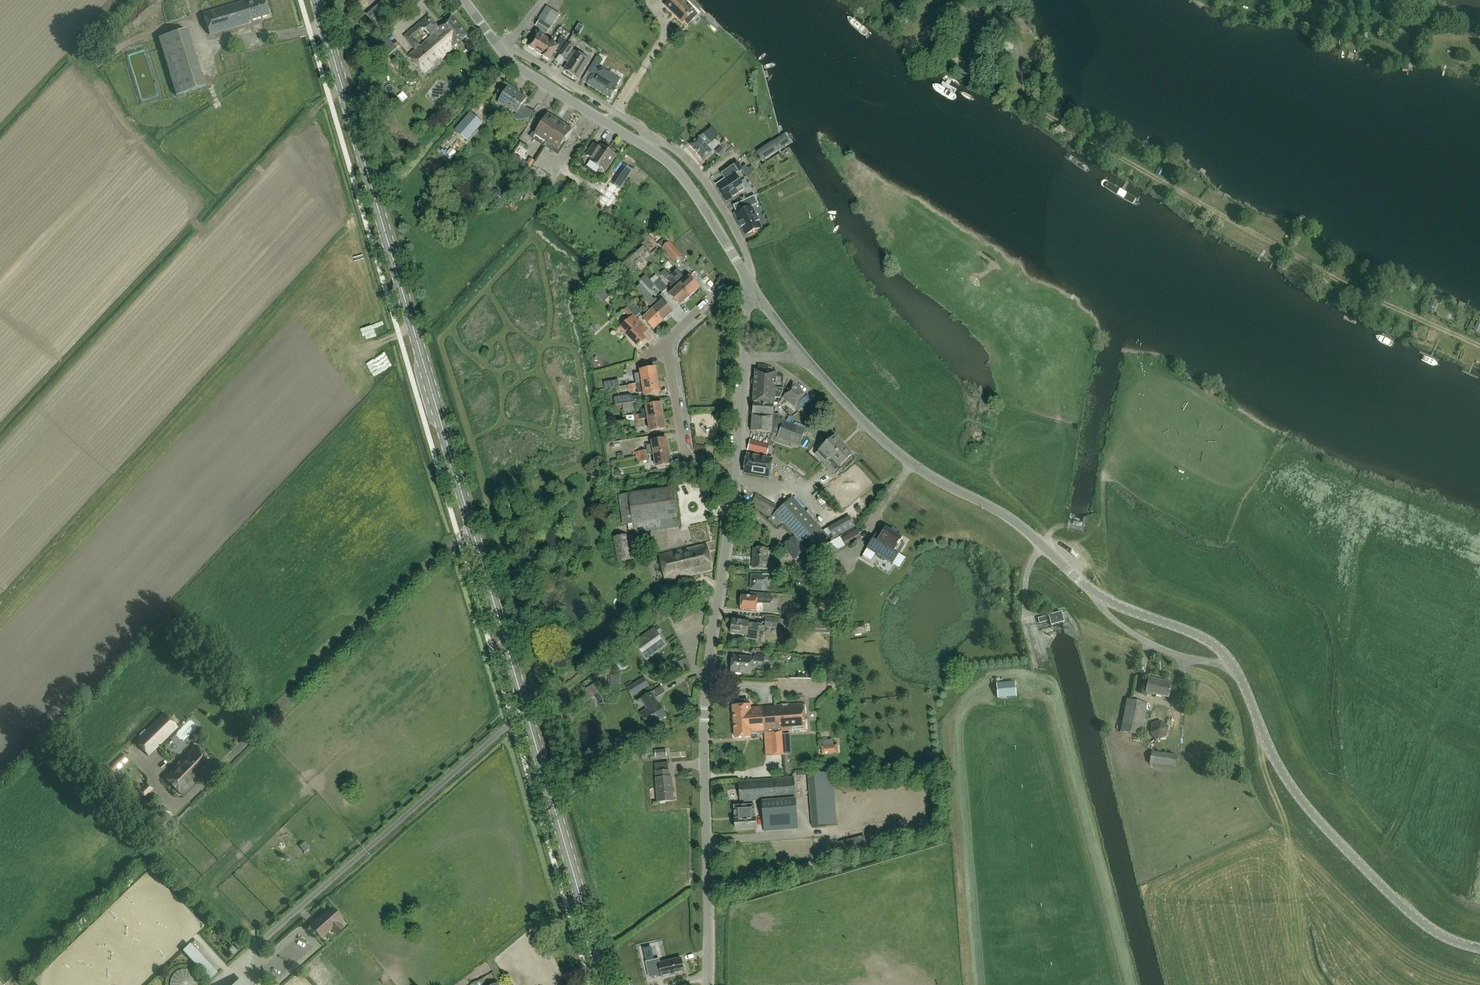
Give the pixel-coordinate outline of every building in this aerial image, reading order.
[(248,3),(248,0),(203,14),(209,35),(252,22),(251,20),(269,15),(265,0),(258,0),(248,3)] [(682,0),(671,0),(665,6),(682,23),(684,22),(688,26),(698,15),(682,0)] [(392,14),(383,4),(368,17),(377,28),(392,14)] [(544,29),(546,30),(547,27),(550,29),(560,15),(546,6),(537,20),(539,21),(535,27),(542,31),(544,29)] [(403,37),(415,51),(420,46),(413,37),(422,29),(424,30),(431,37),(435,34),(433,33),(440,28),(439,27),(439,28),(429,15),(403,37)] [(451,17),(439,27),(440,28),(433,33),(435,34),(431,37),(427,40),(439,55),(438,56),(440,59),(467,36),(451,17)] [(204,87),(187,30),(159,38),(176,96),(204,87)] [(542,56),(551,41),(536,32),(527,47),(542,56)] [(376,50),(389,40),(385,35),(372,46),(376,50)] [(551,41),(542,56),(549,60),(556,49),(560,51),(566,40),(561,37),(557,43),(558,43),(557,45),(551,41)] [(389,40),(376,50),(384,60),(397,49),(389,40)] [(420,46),(415,51),(409,56),(424,74),(435,64),(432,61),(438,56),(439,55),(427,40),(420,46)] [(564,60),(565,60),(569,63),(564,70),(577,78),(589,60),(576,52),(575,53),(572,50),(573,48),(567,43),(559,55),(564,59),(564,60)] [(598,50),(594,57),(602,61),(605,53),(598,50)] [(595,60),(593,62),(587,72),(593,75),(587,84),(610,99),(616,89),(615,89),(621,80),(615,76),(617,73),(612,70),(610,73),(598,65),(600,62),(595,60)] [(508,85),(502,96),(497,104),(505,108),(506,107),(517,114),(526,98),(517,92),(517,91),(508,85)] [(470,112),(454,131),(467,142),(483,123),(470,112)] [(546,142),(559,122),(547,114),(534,135),(546,142)] [(559,122),(546,142),(558,150),(571,130),(559,122)] [(761,162),(794,141),(788,131),(777,137),(755,152),(761,162)] [(699,137),(692,144),(689,146),(702,160),(712,152),(707,147),(711,143),(703,134),(699,138),(699,137)] [(599,148),(593,144),(586,155),(591,159),(590,161),(606,171),(617,155),(601,144),(599,148)] [(612,184),(604,196),(596,190),(592,196),(600,202),(600,203),(607,208),(632,170),(624,164),(611,184),(612,184)] [(746,177),(751,173),(748,169),(745,165),(740,168),(746,177)] [(738,173),(733,166),(721,174),(724,180),(716,186),(726,202),(744,190),(734,175),(738,173)] [(740,223),(745,235),(761,228),(751,207),(757,204),(754,196),(741,202),(744,209),(734,214),(738,223),(740,223)] [(674,263),(682,256),(669,242),(661,249),(674,263)] [(639,256),(646,250),(642,246),(635,252),(639,256)] [(656,247),(649,251),(654,258),(661,253),(656,247)] [(1273,260),(1278,254),(1274,250),(1269,256),(1273,260)] [(675,281),(670,275),(666,279),(671,285),(669,286),(671,288),(669,290),(672,292),(669,294),(680,305),(689,297),(679,286),(675,281)] [(679,286),(689,297),(699,288),(688,277),(679,286)] [(659,279),(648,289),(657,298),(667,288),(659,279)] [(611,280),(605,286),(612,293),(617,289),(613,285),(615,283),(611,280)] [(612,293),(605,286),(603,284),(599,287),(601,290),(596,295),(597,296),(596,297),(595,295),(591,298),(594,301),(597,298),(601,303),(612,293)] [(647,296),(643,300),(648,305),(653,310),(663,321),(672,312),(662,301),(660,303),(657,301),(656,302),(654,300),(652,302),(647,296)] [(648,305),(643,300),(639,303),(644,309),(648,305)] [(626,308),(631,313),(633,316),(635,318),(642,312),(633,302),(626,308)] [(631,313),(626,308),(623,311),(628,317),(631,313)] [(663,321),(653,310),(643,319),(653,330),(663,321)] [(635,318),(633,316),(620,328),(628,335),(627,336),(637,347),(645,339),(641,335),(643,334),(638,329),(642,325),(639,322),(635,318)] [(354,394),(391,364),(380,350),(343,379),(354,394)] [(642,383),(657,381),(655,368),(640,371),(642,383)] [(755,371),(753,403),(773,405),(774,405),(776,405),(782,392),(783,384),(783,377),(776,377),(776,372),(772,372),(755,371)] [(642,383),(636,384),(637,393),(643,392),(644,396),(659,394),(657,381),(642,383)] [(793,383),(783,398),(779,404),(782,407),(786,402),(799,413),(804,406),(811,400),(806,395),(800,401),(799,401),(805,394),(793,383)] [(613,395),(614,405),(640,401),(639,394),(632,395),(630,393),(613,395)] [(641,415),(633,416),(634,421),(629,422),(630,427),(643,425),(642,420),(648,419),(663,416),(661,403),(646,406),(646,409),(640,410),(641,415)] [(752,415),(752,422),(751,432),(771,434),(771,433),(778,434),(777,438),(799,446),(805,429),(779,419),(780,415),(774,415),(775,408),(774,407),(774,405),(773,405),(753,403),(752,415)] [(665,429),(663,416),(648,419),(650,432),(665,429)] [(852,455),(835,437),(834,436),(815,454),(832,473),(839,466),(843,470),(855,460),(851,456),(852,455)] [(651,453),(651,452),(648,453),(647,450),(635,452),(636,457),(669,452),(666,439),(652,441),(653,453),(651,453)] [(750,440),(748,450),(767,455),(769,445),(750,440)] [(669,452),(636,457),(636,462),(649,461),(648,456),(654,455),(656,467),(671,465),(669,452)] [(746,455),(743,472),(769,477),(772,459),(746,455)] [(629,494),(618,495),(622,526),(633,525),(635,534),(679,528),(674,488),(629,494)] [(756,495),(750,506),(770,518),(776,506),(756,495)] [(793,498),(775,514),(768,519),(776,528),(783,522),(800,542),(801,541),(803,542),(807,539),(815,547),(827,536),(822,531),(818,526),(793,498)] [(849,517),(830,527),(827,528),(834,539),(835,539),(855,528),(849,517)] [(855,528),(835,539),(838,545),(843,542),(844,544),(859,535),(855,528)] [(879,528),(866,549),(892,565),(904,544),(900,542),(902,538),(885,528),(883,531),(879,528)] [(630,560),(629,555),(625,535),(613,538),(618,562),(630,560)] [(794,537),(783,547),(793,561),(805,552),(794,537)] [(665,581),(712,569),(706,544),(659,556),(665,581)] [(752,569),(767,570),(768,550),(753,549),(752,569)] [(751,589),(768,590),(769,575),(762,574),(762,577),(752,576),(751,589)] [(771,594),(750,593),(750,597),(741,596),(740,610),(756,611),(756,604),(770,605),(771,594)] [(1062,612),(1038,618),(1039,623),(1050,620),(1051,626),(1065,622),(1062,612)] [(782,619),(777,619),(765,618),(764,628),(777,629),(782,629),(782,628),(787,629),(787,620),(782,620),(782,619)] [(758,625),(748,623),(748,622),(732,620),(730,634),(746,636),(745,638),(756,640),(758,625)] [(815,622),(814,633),(828,634),(829,623),(815,622)] [(864,623),(850,625),(851,635),(866,633),(864,623)] [(637,642),(646,655),(663,643),(657,634),(654,630),(637,642)] [(771,663),(772,655),(754,654),(753,663),(764,663),(764,662),(771,663)] [(732,656),(731,672),(751,674),(752,658),(732,656)] [(1168,698),(1172,683),(1149,678),(1146,693),(1168,698)] [(819,688),(826,686),(824,680),(817,682),(819,688)] [(1015,682),(997,684),(998,698),(1016,696),(1015,682)] [(645,727),(648,726),(649,728),(666,717),(658,703),(657,703),(651,693),(641,699),(647,710),(640,714),(644,720),(642,722),(645,727)] [(1147,703),(1127,699),(1121,731),(1141,735),(1147,703)] [(740,701),(740,706),(733,706),(735,738),(751,737),(751,734),(771,732),(773,755),(784,755),(782,731),(806,729),(804,704),(751,708),(751,703),(748,703),(748,700),(740,701)] [(164,715),(136,743),(148,756),(177,727),(164,715)] [(1166,737),(1169,727),(1161,721),(1152,723),(1150,733),(1157,740),(1166,737)] [(840,745),(821,746),(822,755),(840,753),(840,745)] [(195,747),(165,778),(182,795),(213,764),(195,747)] [(1177,756),(1152,752),(1150,764),(1175,768),(1177,756)] [(671,777),(667,778),(666,771),(655,772),(656,779),(655,779),(657,803),(673,801),(671,777)] [(812,827),(836,825),(832,775),(817,773),(808,773),(812,827)] [(740,802),(762,801),(764,832),(798,829),(794,778),(738,782),(740,802)] [(140,791),(145,797),(153,789),(148,784),(140,791)] [(735,831),(756,829),(754,805),(734,807),(735,831)] [(336,934),(342,929),(337,924),(342,919),(332,908),(322,917),(321,916),(310,926),(321,938),(331,929),(336,934)] [(644,938),(646,944),(656,940),(654,934),(644,938)] [(198,940),(193,943),(201,953),(206,950),(198,940)] [(190,945),(183,952),(209,980),(217,973),(190,945)] [(637,957),(638,963),(650,959),(648,953),(637,957)] [(681,959),(659,964),(647,967),(650,981),(662,977),(684,973),(681,959)] [(199,984),(198,979),(195,974),(191,971),(186,970),(181,970),(176,972),(172,976),(170,981),(170,984),(199,984)]
